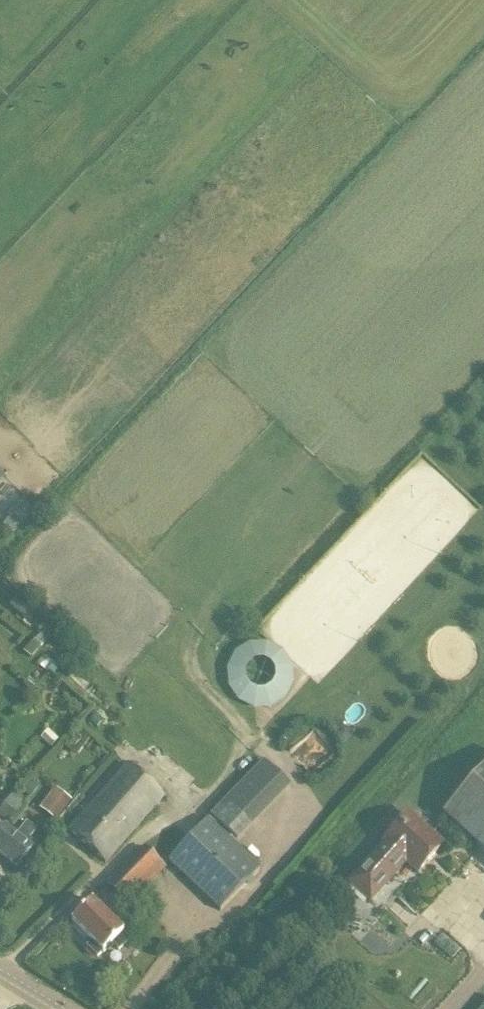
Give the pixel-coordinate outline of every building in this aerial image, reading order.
[(276,713),(301,660),(248,634),(222,687),(276,713)] [(311,772),(336,752),(317,728),(291,749),(311,772)] [(128,767),(71,832),(106,863),(163,797),(128,767)] [(445,814),(483,849),(483,770),(445,814)] [(30,782),(22,793),(29,798),(37,787),(30,782)] [(56,788),(40,808),(56,821),(72,800),(56,788)] [(0,811),(0,816),(9,823),(27,801),(15,791),(0,811)] [(385,840),(387,841),(351,877),(370,896),(407,859),(419,870),(444,843),(410,812),(385,840)] [(222,912),(262,870),(208,819),(169,860),(222,912)] [(4,828),(5,829),(0,834),(0,854),(16,867),(32,847),(26,843),(35,831),(26,823),(16,835),(6,826),(4,828)] [(121,910),(164,867),(146,849),(103,891),(121,910)] [(130,940),(124,933),(93,901),(73,922),(93,942),(88,947),(98,957),(103,952),(104,953),(113,943),(120,950),(130,940)] [(445,993),(429,977),(411,995),(426,1008),(430,1008),(445,993)]
